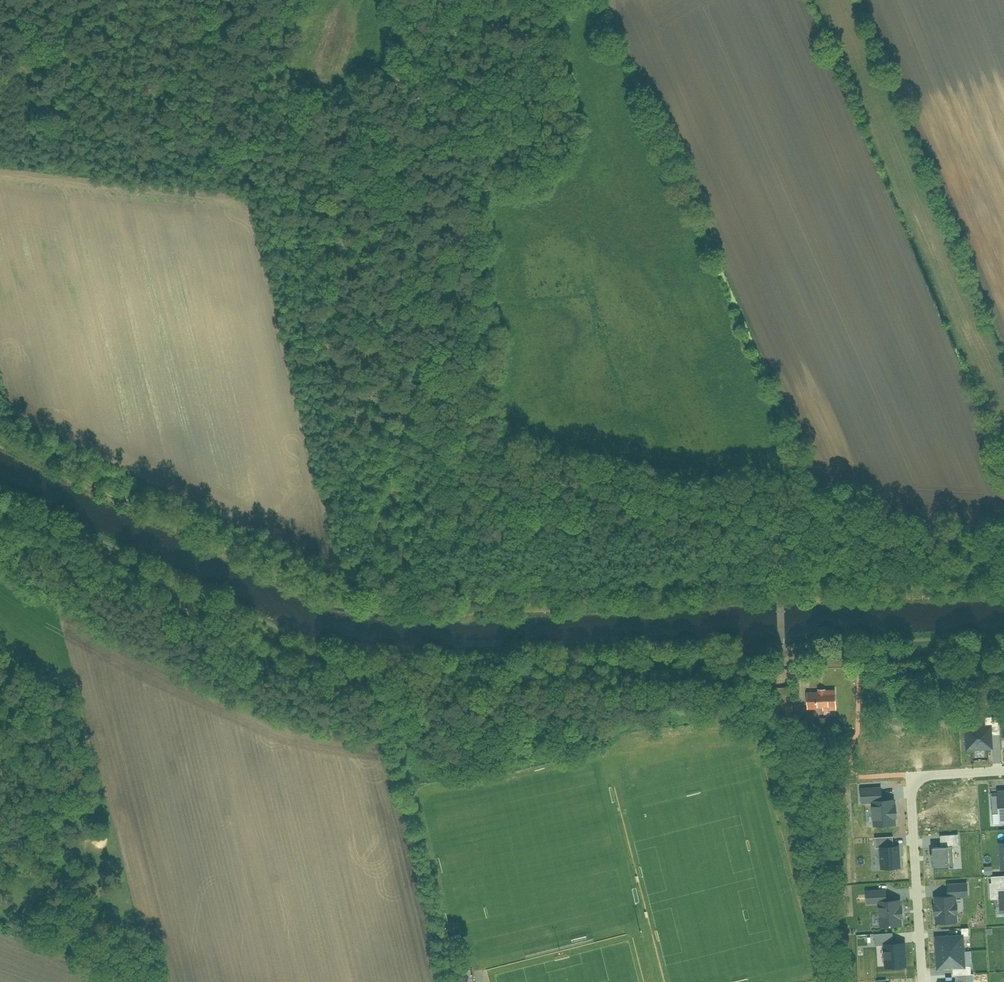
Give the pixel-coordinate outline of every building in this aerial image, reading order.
[(806,690),(807,711),(836,711),(836,689),(806,690)] [(966,725),(967,749),(996,748),(995,733),(1002,733),(1001,716),(987,716),(987,724),(966,725)] [(876,823),(897,822),(896,796),(884,797),(883,785),(859,786),(860,803),(875,802),(876,823)] [(997,791),(997,793),(991,793),(992,823),(999,823),(999,824),(1003,824),(1003,791),(997,791)] [(935,867),(956,865),(955,845),(960,845),(960,833),(942,834),(943,845),(934,845),(935,867)] [(882,867),(903,866),(902,843),(895,843),(894,834),(877,835),(877,846),(881,846),(882,867)] [(1003,917),(1003,874),(991,874),(992,898),(1001,897),(1001,906),(997,906),(997,917),(1003,917)] [(936,894),(937,921),(960,920),(959,895),(971,895),(970,881),(948,882),(949,893),(936,894)] [(881,925),(904,924),(903,897),(889,898),(888,887),(867,888),(868,906),(880,905),(881,925)] [(886,966),(909,965),(908,939),(895,940),(895,930),(876,931),(877,943),(885,943),(886,966)] [(936,934),(938,951),(967,949),(966,932),(936,934)] [(938,951),(939,967),(968,966),(967,949),(938,951)] [(974,974),(955,975),(956,981),(974,981),(974,974)]
